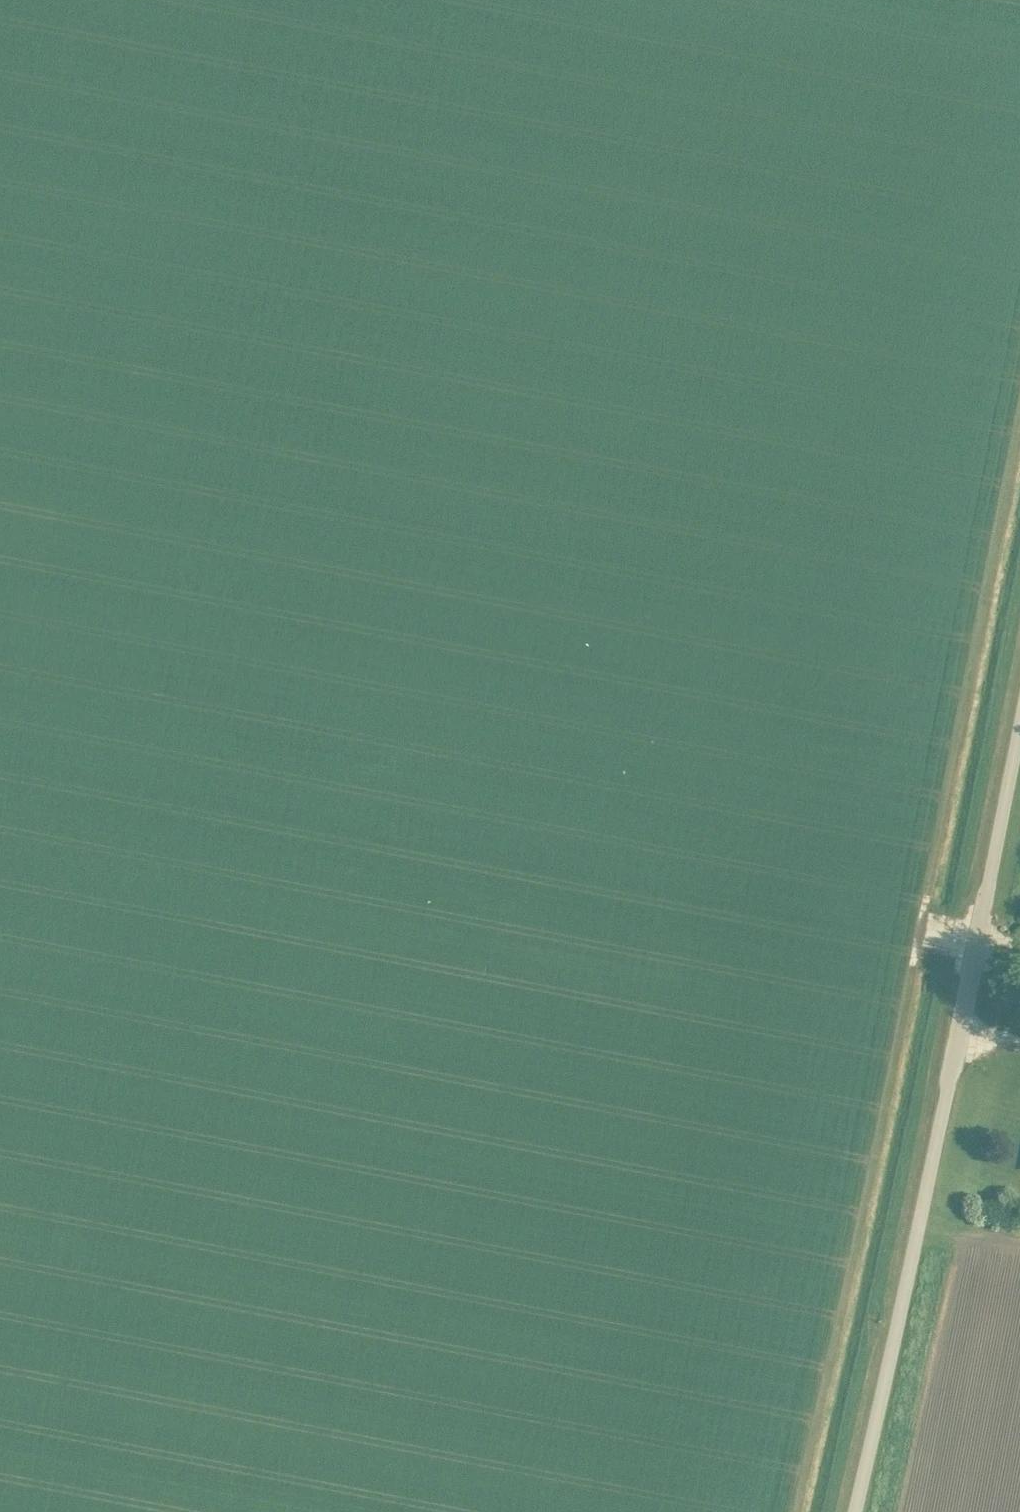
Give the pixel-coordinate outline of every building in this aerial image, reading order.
[(1015,1160),(1009,1178),(1019,1182),(1019,1161),(1015,1160)]
